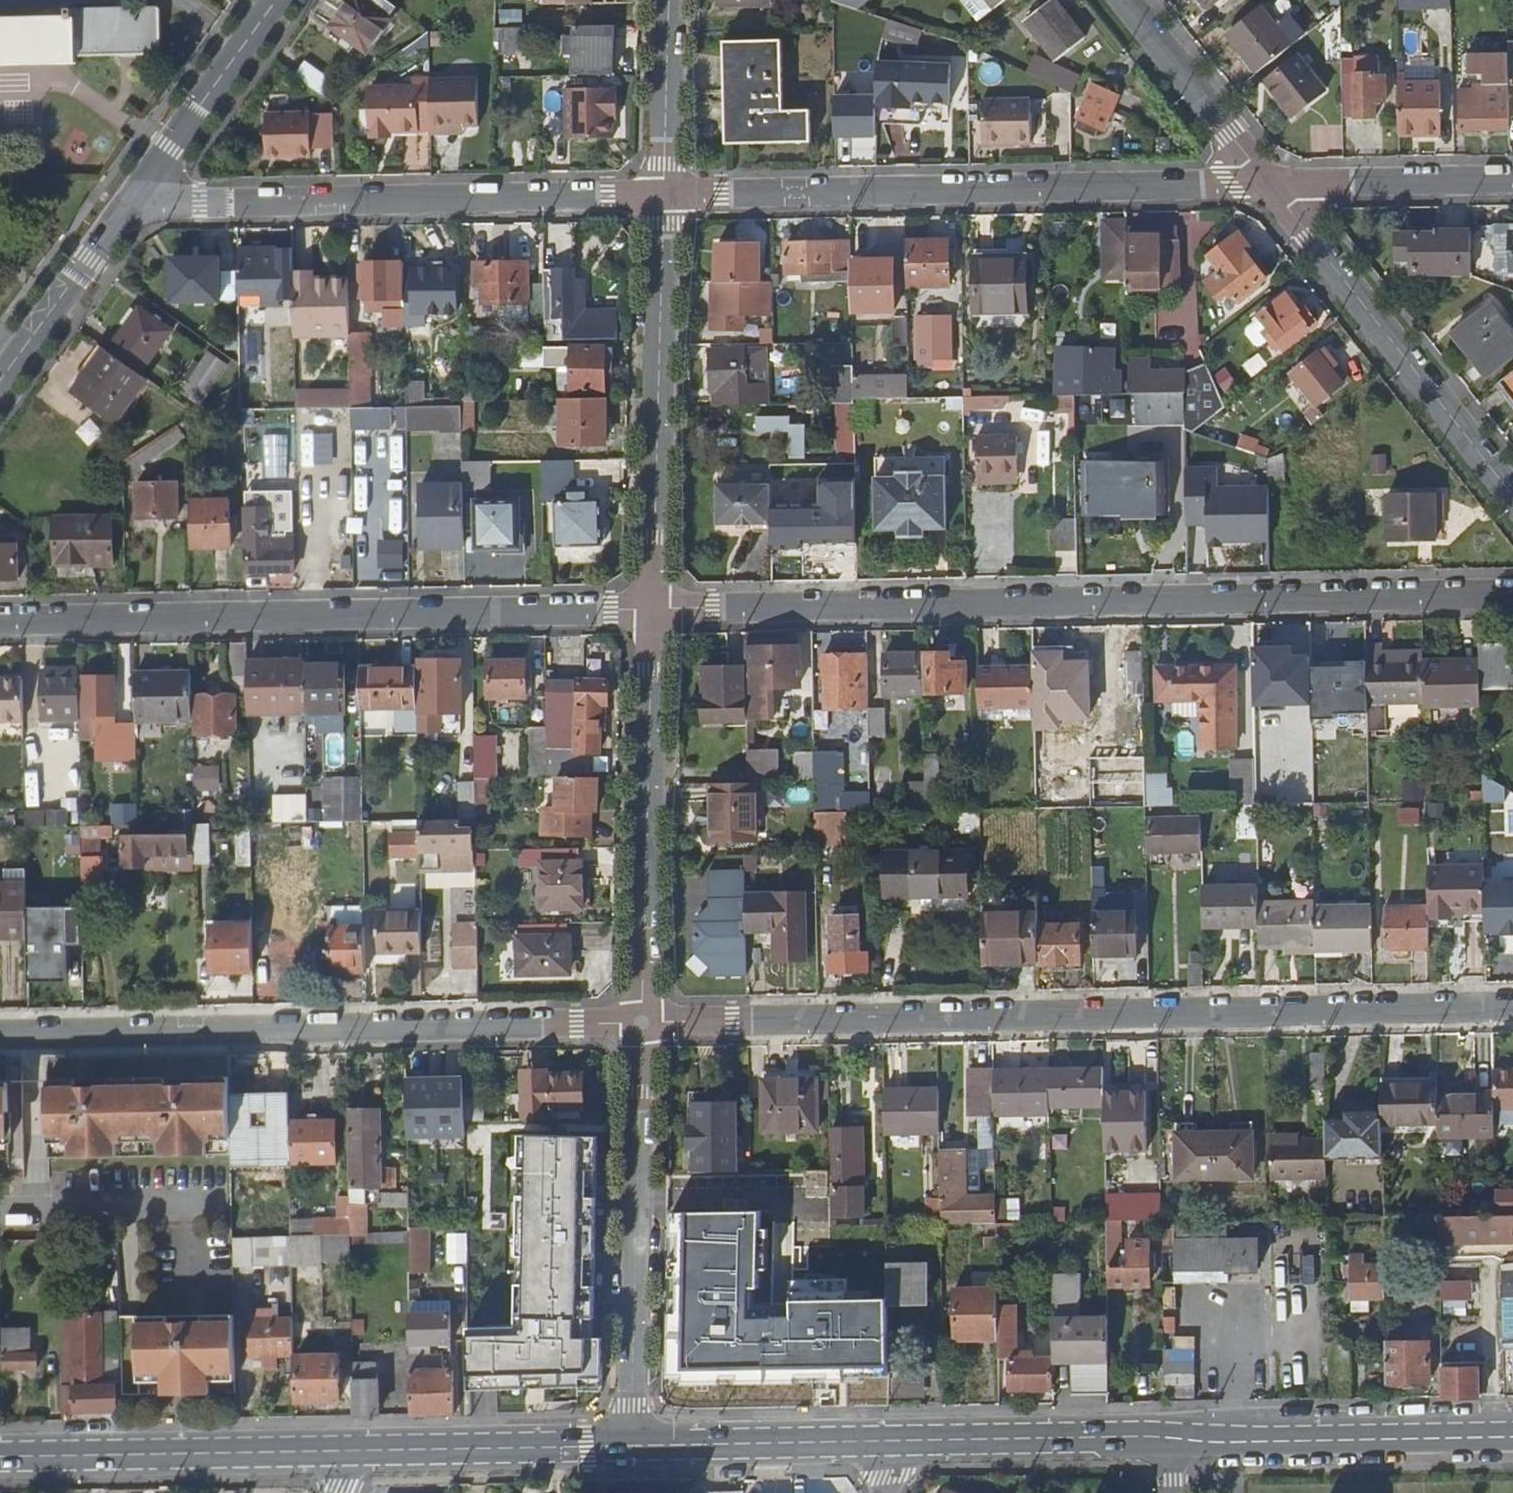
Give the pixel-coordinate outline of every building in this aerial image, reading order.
[(388,0),(350,0),(331,25),(343,34),(353,42),(367,52),(382,31),(386,34),(395,23),(390,20),(391,18),(389,17),(396,7),(388,0)] [(978,20),(1003,0),(962,0),(978,20)] [(1026,18),(1057,57),(1085,36),(1057,0),(1050,0),(1048,1),(1047,0),(1042,0),(1035,5),(1038,9),(1026,18)] [(1280,19),(1292,9),(1284,0),(1274,0),(1268,5),(1280,19)] [(1230,33),(1258,71),(1291,46),(1277,28),(1262,7),(1230,33)] [(75,65),(75,59),(159,57),(158,10),(71,11),(71,9),(63,9),(63,21),(0,22),(0,67),(75,65)] [(1365,16),(1341,17),(1342,65),(1354,65),(1354,54),(1366,53),(1365,16)] [(1277,28),(1291,46),(1305,35),(1292,17),(1277,28)] [(926,30),(896,21),(892,36),(922,45),(926,30)] [(575,34),(616,34),(616,22),(575,23),(575,34)] [(531,24),(496,25),(496,46),(530,45),(531,24)] [(353,42),(343,34),(338,41),(349,48),(353,42)] [(575,50),(574,71),(615,71),(616,34),(575,34),(564,34),(564,50),(575,50)] [(784,39),(726,39),(726,144),(811,143),(811,108),(784,108),(784,39)] [(1510,129),(1509,77),(1508,49),(1501,49),(1501,54),(1494,55),(1494,83),(1497,83),(1497,92),(1482,93),(1483,109),(1462,109),(1462,130),(1482,130),(1482,134),(1489,134),(1489,129),(1510,129)] [(1025,70),(1070,91),(1076,77),(1031,56),(1025,70)] [(1299,57),(1267,82),(1293,116),(1325,90),(1299,57)] [(304,64),(295,76),(327,99),(336,87),(304,64)] [(904,104),(903,66),(880,65),(880,111),(922,111),(922,104),(904,104)] [(954,66),(903,66),(904,104),(922,104),(922,111),(934,111),(934,105),(953,104),(953,88),(958,88),(958,71),(953,71),(954,66)] [(1375,74),(1355,74),(1355,117),(1376,117),(1376,102),(1388,102),(1387,77),(1375,78),(1375,74)] [(1405,76),(1398,76),(1399,131),(1422,131),(1423,137),(1443,137),(1442,83),(1406,84),(1405,76)] [(431,78),(432,133),(457,132),(458,125),(479,124),(478,78),(431,78)] [(369,90),(369,136),(388,136),(388,130),(432,129),(431,80),(415,80),(415,88),(369,90)] [(1087,99),(1077,119),(1078,129),(1086,128),(1086,122),(1103,129),(1120,92),(1094,81),(1086,98),(1087,99)] [(618,85),(566,87),(567,137),(615,135),(614,103),(618,103),(618,85)] [(1086,98),(1070,91),(1071,116),(1077,119),(1087,99),(1086,98)] [(1045,138),(1046,98),(1035,97),(1034,138),(1045,138)] [(1031,100),(982,102),(983,146),(1032,145),(1031,100)] [(335,148),(334,114),(311,114),(311,113),(266,114),(267,157),(312,156),(312,149),(335,148)] [(1466,142),(1456,143),(1456,157),(1466,156),(1466,142)] [(1126,220),(1102,221),(1103,252),(1126,252),(1126,234),(1126,220)] [(1472,273),(1471,230),(1436,231),(1436,233),(1398,234),(1398,261),(1408,261),(1408,274),(1472,273)] [(1480,280),(1511,291),(1511,272),(1512,272),(1512,230),(1479,230),(1480,280)] [(1267,272),(1235,231),(1231,234),(1206,254),(1218,270),(1203,281),(1217,298),(1226,290),(1233,299),(1234,298),(1257,280),(1267,272)] [(1126,234),(1126,252),(1127,276),(1127,291),(1161,291),(1161,282),(1177,282),(1177,233),(1126,234)] [(949,240),(906,241),(907,286),(950,286),(949,240)] [(770,314),(773,296),(773,286),(772,281),(759,280),(760,243),(718,242),(717,282),(714,282),(713,330),(744,330),(744,314),(770,314)] [(852,260),(852,243),(786,243),(787,274),(852,273),(852,260)] [(293,295),(292,268),(292,247),(235,248),(236,296),(293,295)] [(976,250),(976,260),(996,260),(996,255),(996,250),(976,250)] [(1126,252),(1103,252),(1103,276),(1127,276),(1126,252)] [(996,260),(976,260),(977,313),(1016,313),(1015,255),(996,255),(996,260)] [(1015,255),(1016,313),(1025,313),(1026,255),(1015,255)] [(168,303),(176,303),(174,267),(195,265),(195,259),(168,260),(168,303)] [(174,267),(176,303),(217,303),(216,259),(195,259),(195,265),(174,267)] [(852,260),(852,273),(853,311),(875,311),(895,311),(895,259),(852,260)] [(404,310),(404,294),(403,271),(403,262),(364,262),(364,275),(359,275),(359,297),(364,298),(367,300),(377,300),(377,310),(404,310)] [(483,302),(528,301),(528,263),(475,264),(475,285),(482,286),(483,302)] [(545,268),(545,339),(566,339),(566,317),(576,317),(576,312),(584,312),(584,283),(575,284),(575,267),(545,268)] [(310,333),(349,332),(348,278),(333,279),(333,275),(314,275),(314,268),(292,268),(293,295),(293,328),(310,328),(310,333)] [(403,271),(404,294),(413,294),(414,303),(423,303),(423,315),(445,314),(446,292),(454,292),(454,270),(403,271)] [(780,273),(772,273),(772,281),(773,286),(780,286),(780,273)] [(1257,280),(1234,298),(1237,302),(1261,285),(1257,280)] [(1284,294),(1251,319),(1244,328),(1243,335),(1251,346),(1259,346),(1266,340),(1273,349),(1278,345),(1281,349),(1310,328),(1303,319),(1316,308),(1306,295),(1293,304),(1284,294)] [(1453,329),(1487,374),(1512,354),(1512,334),(1489,302),(1453,329)] [(106,350),(140,375),(173,331),(139,306),(106,350)] [(875,311),(853,311),(853,331),(875,331),(875,311)] [(916,363),(955,362),(954,313),(915,314),(916,363)] [(908,344),(908,317),(891,318),(892,345),(908,344)] [(762,345),(773,345),(773,328),(762,328),(762,345)] [(350,334),(350,375),(370,374),(369,333),(350,334)] [(459,341),(460,401),(472,401),(472,381),(468,381),(468,376),(473,375),(472,341),(459,341)] [(614,346),(521,345),(521,367),(571,366),(571,392),(605,393),(606,372),(613,372),(614,346)] [(1057,396),(1074,396),(1123,395),(1123,373),(1117,373),(1116,351),(1094,351),(1094,345),(1073,345),(1073,353),(1056,353),(1057,396)] [(233,363),(211,347),(206,354),(227,370),(233,363)] [(106,350),(104,348),(84,374),(88,377),(77,394),(113,420),(144,378),(140,375),(106,350)] [(744,350),(708,351),(710,392),(714,392),(715,406),(765,405),(762,350),(744,350)] [(1343,384),(1318,350),(1290,372),(1315,405),(1343,384)] [(227,370),(206,354),(197,366),(191,361),(183,371),(190,376),(180,391),(196,403),(213,380),(223,387),(232,374),(227,370)] [(1128,362),(1128,395),(1135,395),(1183,395),(1183,374),(1147,374),(1147,362),(1128,362)] [(854,378),(853,366),(832,366),(833,397),(854,397),(854,389),(854,378)] [(1500,382),(1512,399),(1512,371),(1500,382)] [(854,397),(854,400),(909,399),(909,378),(854,378),(854,389),(854,397)] [(1202,416),(1225,406),(1212,378),(1190,389),(1196,403),(1202,416)] [(405,380),(406,395),(428,395),(428,379),(405,380)] [(180,391),(173,399),(190,412),(196,403),(180,391)] [(296,408),(351,407),(351,392),(296,393),(296,408)] [(1183,395),(1135,395),(1135,424),(1184,422),(1183,407),(1183,395)] [(1057,396),(1052,396),(1052,415),(1074,414),(1074,396),(1057,396)] [(607,397),(562,398),(564,443),(607,442),(607,397)] [(991,397),(963,398),(964,412),(969,412),(969,408),(991,408),(991,397)] [(472,401),(460,401),(461,405),(461,430),(474,430),(474,401),(472,401)] [(1183,407),(1184,422),(1184,429),(1190,431),(1205,421),(1225,406),(1202,416),(1196,403),(1183,407)] [(421,405),(397,405),(398,428),(441,427),(441,430),(461,430),(461,405),(434,405),(421,405)] [(855,454),(854,405),(836,405),(836,455),(855,454)] [(390,407),(351,407),(351,429),(390,429),(390,407)] [(1190,431),(1215,440),(1232,446),(1255,455),(1258,447),(1205,421),(1190,431)] [(179,424),(124,460),(124,474),(185,433),(179,424)] [(1011,444),(1018,444),(1018,436),(977,437),(977,451),(1011,451),(1011,444)] [(1019,477),(1018,444),(1011,444),(1011,451),(977,451),(977,477),(1019,477)] [(944,455),(875,456),(876,528),(898,528),(899,531),(924,531),(924,527),(946,527),(944,455)] [(1281,457),(1266,459),(1267,484),(1280,483),(1281,457)] [(576,488),(574,458),(544,459),(544,501),(557,500),(559,544),(604,542),(609,535),(608,525),(603,519),(602,497),(583,498),(582,488),(576,488)] [(1088,507),(1109,507),(1109,501),(1151,501),(1152,503),(1152,506),(1166,506),(1166,460),(1088,461),(1088,507)] [(1371,477),(1386,477),(1385,460),(1370,460),(1371,477)] [(486,461),(462,461),(462,485),(463,524),(476,524),(476,545),(519,545),(519,498),(476,499),(476,487),(486,487),(486,461)] [(856,510),(855,464),(800,464),(800,474),(833,474),(832,510),(856,510)] [(1268,539),(1267,487),(1215,488),(1214,468),(1184,469),(1185,523),(1206,523),(1206,540),(1208,540),(1221,540),(1268,539)] [(136,481),(136,518),(177,517),(177,480),(136,481)] [(463,540),(463,524),(462,485),(420,486),(421,540),(463,540)] [(771,527),(770,487),(717,486),(718,527),(771,527)] [(341,488),(342,498),(366,497),(366,487),(341,488)] [(1386,497),(1386,539),(1434,539),(1434,533),(1441,533),(1441,496),(1386,497)] [(366,497),(342,498),(330,498),(330,539),(378,537),(378,517),(370,517),(369,497),(366,497)] [(189,501),(190,549),(230,550),(229,500),(189,501)] [(245,512),(246,572),(293,571),(292,537),(266,538),(266,512),(245,512)] [(90,567),(125,566),(125,517),(55,519),(55,564),(90,564),(90,567)] [(1076,550),(1076,519),(1053,519),(1053,550),(1076,550)] [(403,542),(383,543),(383,566),(403,565),(403,542)] [(16,579),(15,547),(0,547),(0,579),(16,579)] [(350,554),(341,554),(341,569),(350,569),(350,554)] [(245,662),(245,642),(228,643),(229,678),(246,677),(245,662)] [(1380,645),(1366,645),(1366,661),(1367,713),(1367,733),(1385,733),(1385,706),(1424,705),(1423,670),(1423,659),(1381,660),(1381,652),(1380,645)] [(1478,661),(1479,687),(1512,687),(1512,645),(1478,645),(1478,661)] [(752,667),(746,668),(747,717),(766,717),(766,686),(799,685),(798,647),(752,648),(752,667)] [(1423,650),(1381,652),(1381,660),(1423,659),(1423,650)] [(952,653),(929,653),(929,692),(969,692),(969,656),(952,655),(952,653)] [(1060,718),(1068,718),(1072,725),(1082,725),(1087,718),(1090,718),(1089,663),(1085,663),(1081,656),(1071,656),(1067,663),(1064,663),(1063,653),(1034,653),(1035,728),(1060,728),(1060,718)] [(1254,705),(1310,705),(1310,667),(1310,662),(1292,662),(1292,658),(1292,653),(1254,653),(1254,705)] [(923,697),(923,654),(885,655),(885,697),(923,697)] [(869,710),(868,655),(823,656),(823,679),(825,680),(826,710),(869,710)] [(1141,656),(1125,656),(1125,686),(1141,686),(1141,656)] [(302,661),(245,662),(246,677),(246,709),(303,708),(302,668),(302,661)] [(486,662),(487,699),(530,697),(529,674),(523,674),(523,661),(486,662)] [(1367,713),(1366,661),(1346,661),(1346,667),(1310,667),(1310,705),(1310,719),(1334,719),(1334,713),(1367,713)] [(1424,705),(1424,709),(1479,707),(1479,687),(1478,661),(1460,661),(1460,669),(1423,670),(1424,705)] [(417,664),(418,716),(415,716),(416,735),(439,734),(438,716),(459,715),(458,663),(417,664)] [(303,708),(303,715),(343,714),(343,667),(302,668),(303,708)] [(358,669),(359,707),(415,706),(414,668),(358,669)] [(747,717),(746,668),(740,668),(704,670),(705,706),(699,706),(699,725),(747,723),(747,717)] [(1034,668),(979,668),(979,714),(1034,712),(1034,668)] [(1182,684),(1181,671),(1169,671),(1169,703),(1201,703),(1201,749),(1236,749),(1237,670),(1233,670),(1235,690),(1197,691),(1196,684),(1182,684)] [(1233,670),(1181,671),(1182,684),(1196,684),(1197,691),(1235,690),(1233,670)] [(1169,671),(1157,671),(1157,703),(1169,703),(1169,671)] [(76,714),(75,673),(40,673),(41,724),(76,724),(76,714)] [(133,676),(134,723),(190,722),(189,674),(133,676)] [(76,714),(76,724),(77,741),(95,741),(95,761),(134,761),(134,727),(112,728),(112,678),(80,678),(80,714),(76,714)] [(545,728),(546,776),(595,774),(596,752),(601,751),(603,701),(609,701),(610,679),(579,680),(578,692),(544,693),(545,728)] [(21,725),(20,682),(0,682),(0,725),(21,725)] [(196,696),(197,738),(238,738),(237,696),(221,696),(221,690),(210,690),(210,696),(196,696)] [(885,710),(869,710),(869,739),(885,739),(885,710)] [(526,762),(526,777),(546,776),(545,728),(526,729),(526,762)] [(472,732),(473,778),(488,778),(490,778),(489,763),(489,731),(472,732)] [(837,752),(815,753),(815,783),(838,783),(837,752)] [(815,783),(815,753),(795,753),(796,783),(815,783)] [(774,754),(748,754),(748,783),(759,783),(775,783),(774,754)] [(924,781),(925,811),(938,811),(937,756),(924,756),(924,781)] [(1255,806),(1255,760),(1231,761),(1231,806),(1255,806)] [(489,763),(490,778),(526,777),(526,762),(489,763)] [(1079,809),(1092,809),(1104,809),(1104,770),(1078,770),(1079,809)] [(1104,809),(1119,808),(1118,770),(1104,770),(1104,809)] [(191,771),(192,791),(203,790),(203,771),(191,771)] [(1172,803),(1171,773),(1147,774),(1148,804),(1172,803)] [(544,808),(545,834),(591,835),(591,817),(586,817),(586,809),(597,808),(597,776),(557,777),(557,808),(544,808)] [(488,778),(473,778),(473,783),(473,800),(484,799),(484,792),(488,791),(488,778)] [(322,800),(322,808),(347,808),(347,811),(359,810),(358,781),(327,782),(327,800),(322,800)] [(879,803),(879,812),(925,811),(924,781),(908,782),(909,803),(879,803)] [(456,820),(458,820),(457,783),(440,783),(440,820),(456,820)] [(457,783),(458,820),(473,819),(473,800),(473,783),(457,783)] [(759,783),(748,783),(715,783),(714,840),(758,841),(759,783)] [(308,793),(276,793),(276,817),(307,817),(308,793)] [(870,813),(870,799),(844,799),(844,802),(844,813),(870,813)] [(1036,801),(1036,810),(1045,809),(1045,801),(1036,801)] [(1368,815),(1368,803),(1343,804),(1343,815),(1368,815)] [(78,813),(78,829),(111,828),(136,827),(135,812),(78,813)] [(347,822),(361,822),(361,813),(347,813),(347,822)] [(22,816),(23,830),(43,830),(42,816),(22,816)] [(853,817),(825,817),(825,849),(854,849),(853,817)] [(18,830),(18,820),(0,821),(0,831),(18,830)] [(440,820),(417,821),(418,831),(418,860),(419,870),(473,869),(472,851),(472,830),(456,830),(456,820),(440,820)] [(1200,820),(1146,821),(1146,833),(1150,833),(1149,852),(1201,851),(1200,820)] [(273,824),(248,825),(248,835),(279,834),(279,824),(273,824)] [(208,825),(192,826),(193,852),(193,863),(209,863),(208,825)] [(248,835),(248,825),(236,825),(236,866),(249,865),(248,835)] [(193,852),(192,826),(179,826),(179,831),(167,832),(167,837),(154,838),(153,832),(143,832),(143,841),(121,841),(121,871),(143,871),(143,873),(187,872),(187,852),(193,852)] [(111,828),(78,829),(78,841),(101,841),(111,840),(111,828)] [(396,860),(418,860),(418,831),(395,831),(396,860)] [(101,841),(78,841),(79,866),(101,866),(101,841)] [(542,866),(543,909),(584,907),(582,860),(580,860),(579,848),(521,849),(522,866),(542,866)] [(884,851),(885,897),(914,896),(914,854),(914,850),(884,851)] [(939,896),(966,895),(966,850),(914,850),(914,854),(943,853),(943,865),(955,865),(956,888),(939,888),(939,896)] [(914,896),(939,896),(939,888),(956,888),(955,865),(943,865),(943,853),(914,854),(914,896)] [(1512,877),(1512,857),(1495,857),(1494,877),(1512,877)] [(1426,866),(1426,907),(1427,919),(1450,918),(1449,913),(1483,912),(1483,885),(1482,865),(1426,866)] [(746,930),(746,896),(746,871),(710,870),(709,906),(694,921),(694,951),(710,967),(710,975),(746,975),(746,930)] [(25,938),(24,917),(24,909),(23,883),(0,884),(0,939),(25,938)] [(1483,885),(1483,912),(1483,932),(1498,932),(1498,934),(1512,934),(1512,885),(1483,885)] [(1257,887),(1201,887),(1202,926),(1257,926),(1257,896),(1257,887)] [(392,888),(392,905),(412,905),(413,889),(392,888)] [(1106,889),(1092,890),(1093,955),(1135,955),(1135,912),(1107,912),(1106,889)] [(1037,911),(1037,894),(981,894),(982,912),(1037,911)] [(804,895),(746,896),(746,930),(774,930),(775,960),(806,960),(804,895)] [(914,896),(885,897),(885,911),(966,909),(966,895),(939,896),(914,896)] [(1286,946),(1313,945),(1313,908),(1313,896),(1257,896),(1257,926),(1257,946),(1286,946)] [(374,952),(420,951),(420,907),(374,907),(374,952)] [(1370,950),(1369,907),(1313,908),(1313,945),(1313,953),(1313,957),(1343,957),(1343,951),(1370,950)] [(1385,948),(1427,948),(1427,919),(1426,907),(1384,907),(1385,948)] [(64,970),(63,946),(81,947),(80,909),(63,909),(63,917),(24,917),(25,938),(25,976),(57,976),(57,970),(64,970)] [(1037,936),(1037,911),(982,912),(982,960),(1038,959),(1037,936)] [(830,940),(817,940),(818,972),(866,972),(866,951),(860,951),(860,915),(833,915),(833,951),(830,951),(830,940)] [(364,972),(364,930),(363,923),(328,923),(328,973),(364,972)] [(211,973),(251,971),(250,927),(210,928),(211,973)] [(451,966),(476,965),(476,932),(451,932),(451,966)] [(1037,936),(1038,959),(1038,965),(1078,963),(1078,934),(1037,936)] [(519,938),(520,975),(572,975),(572,936),(519,938)] [(1188,988),(1203,987),(1202,955),(1189,956),(1189,962),(1187,962),(1188,988)] [(57,976),(25,976),(25,983),(64,983),(64,970),(57,970),(57,976)] [(995,1071),(995,1069),(970,1070),(971,1114),(995,1113),(995,1071)] [(1104,1083),(1104,1069),(1049,1070),(1050,1106),(1104,1105),(1104,1083)] [(1493,1091),(1493,1108),(1512,1107),(1512,1069),(1492,1069),(1493,1091)] [(995,1071),(995,1113),(996,1133),(1037,1132),(1038,1114),(1050,1114),(1050,1106),(1049,1070),(995,1071)] [(522,1074),(523,1120),(583,1118),(583,1072),(522,1074)] [(231,1111),(230,1077),(172,1079),(174,1157),(208,1156),(208,1145),(232,1145),(231,1111)] [(405,1079),(406,1137),(464,1136),(464,1122),(463,1080),(463,1077),(405,1079)] [(113,1139),(49,1140),(49,1149),(72,1148),(72,1158),(117,1157),(117,1147),(162,1146),(163,1157),(174,1157),(172,1079),(112,1080),(113,1139)] [(47,1081),(49,1140),(113,1139),(112,1080),(47,1081)] [(463,1080),(464,1122),(478,1121),(478,1086),(473,1086),(473,1080),(463,1080)] [(816,1081),(765,1082),(766,1130),(817,1129),(816,1081)] [(24,1141),(22,1082),(0,1082),(0,1141),(24,1141)] [(1105,1143),(1146,1142),(1146,1083),(1129,1083),(1121,1083),(1104,1083),(1104,1105),(1105,1143)] [(1383,1084),(1383,1108),(1383,1124),(1438,1123),(1437,1096),(1437,1083),(1383,1084)] [(939,1088),(883,1088),(884,1130),(939,1129),(939,1088)] [(1438,1123),(1438,1136),(1494,1135),(1493,1108),(1493,1091),(1474,1092),(1474,1095),(1437,1096),(1438,1123)] [(231,1111),(232,1145),(256,1144),(256,1151),(273,1151),(273,1144),(281,1144),(282,1160),(290,1159),(289,1122),(289,1093),(271,1094),(272,1110),(231,1111)] [(694,1146),(694,1170),(738,1170),(738,1099),(695,1100),(695,1121),(689,1122),(688,1145),(694,1146)] [(1344,1108),(1344,1116),(1345,1157),(1384,1156),(1383,1124),(1383,1108),(1344,1108)] [(350,1111),(352,1189),(392,1189),(392,1170),(382,1170),(380,1109),(350,1111)] [(1326,1117),(1326,1141),(1327,1157),(1345,1157),(1344,1116),(1326,1117)] [(290,1159),(290,1162),(337,1161),(336,1121),(289,1122),(290,1159)] [(852,1129),(831,1129),(833,1216),(861,1217),(861,1187),(853,1187),(852,1129)] [(853,1187),(861,1187),(861,1129),(852,1129),(853,1187)] [(599,1131),(523,1133),(517,1322),(468,1323),(469,1386),(602,1383),(603,1335),(593,1335),(599,1131)] [(1215,1132),(1216,1178),(1255,1177),(1254,1131),(1215,1132)] [(1179,1178),(1216,1178),(1215,1132),(1178,1133),(1179,1178)] [(24,1148),(24,1141),(0,1141),(0,1149),(24,1148)] [(1326,1141),(1271,1141),(1272,1179),(1327,1178),(1327,1157),(1326,1141)] [(940,1155),(940,1199),(941,1224),(997,1223),(996,1196),(978,1196),(977,1174),(970,1174),(963,1174),(962,1162),(962,1155),(940,1155)] [(379,1208),(408,1208),(407,1188),(401,1188),(401,1196),(379,1196),(379,1208)] [(1498,1190),(1498,1211),(1512,1211),(1512,1190),(1498,1190)] [(1118,1221),(1142,1221),(1141,1194),(1105,1195),(1106,1221),(1118,1221)] [(1141,1194),(1142,1221),(1162,1220),(1161,1194),(1141,1194)] [(925,1199),(925,1224),(941,1224),(940,1199),(925,1199)] [(351,1225),(351,1236),(362,1235),(366,1235),(366,1206),(350,1206),(351,1225)] [(1439,1231),(1440,1263),(1448,1263),(1447,1257),(1482,1255),(1494,1256),(1502,1257),(1512,1255),(1512,1214),(1439,1215),(1439,1231)] [(1385,1216),(1369,1217),(1370,1229),(1385,1228),(1385,1216)] [(1119,1267),(1118,1221),(1106,1221),(1106,1267),(1109,1268),(1108,1286),(1150,1286),(1149,1241),(1127,1241),(1127,1267),(1119,1267)] [(1022,1223),(997,1223),(997,1237),(997,1238),(1022,1238),(1022,1223)] [(334,1236),(351,1236),(351,1225),(334,1226),(334,1236)] [(1202,1225),(1202,1241),(1223,1241),(1224,1273),(1257,1273),(1257,1241),(1228,1241),(1228,1226),(1202,1225)] [(61,1229),(61,1241),(72,1241),(72,1228),(61,1229)] [(881,1260),(882,1229),(847,1228),(846,1258),(881,1260)] [(49,1241),(60,1241),(61,1241),(61,1229),(49,1229),(49,1241)] [(782,1230),(774,1230),(774,1246),(782,1245),(782,1230)] [(427,1231),(410,1231),(410,1277),(430,1277),(430,1231),(427,1231)] [(303,1236),(292,1237),(292,1262),(323,1261),(323,1236),(314,1236),(303,1236)] [(323,1261),(352,1261),(351,1236),(334,1236),(323,1236),(323,1261)] [(292,1237),(233,1237),(234,1266),(292,1265),(292,1262),(292,1237)] [(984,1248),(997,1247),(997,1238),(997,1237),(983,1238),(984,1248)] [(1223,1241),(1202,1241),(1171,1241),(1172,1274),(1224,1273),(1223,1241)] [(1351,1300),(1386,1299),(1385,1263),(1364,1263),(1364,1253),(1350,1254),(1350,1265),(1346,1265),(1345,1276),(1351,1275),(1351,1300)] [(1502,1264),(1504,1394),(1512,1394),(1512,1261),(1502,1264)] [(927,1264),(887,1264),(887,1303),(927,1302),(927,1264)] [(1069,1273),(1052,1273),(1053,1302),(1070,1302),(1069,1273)] [(1444,1279),(1445,1312),(1472,1312),(1471,1278),(1444,1279)] [(998,1304),(998,1286),(954,1287),(955,1339),(998,1337),(998,1304)] [(833,1390),(833,1406),(834,1406),(888,1405),(888,1395),(888,1371),(887,1310),(878,1311),(877,1299),(868,1299),(869,1319),(866,1320),(866,1362),(832,1362),(833,1390)] [(998,1304),(998,1337),(999,1359),(1010,1358),(1010,1391),(1051,1390),(1051,1357),(1034,1358),(1018,1358),(1017,1349),(1017,1304),(998,1304)] [(64,1313),(63,1412),(118,1412),(116,1313),(64,1313)] [(236,1380),(235,1314),(137,1316),(140,1382),(158,1382),(158,1374),(165,1374),(182,1374),(183,1394),(211,1394),(210,1373),(217,1373),(217,1381),(236,1380)] [(410,1315),(410,1347),(452,1347),(451,1315),(410,1315)] [(253,1358),(294,1357),(293,1318),(251,1319),(253,1358)] [(1107,1318),(1053,1318),(1054,1359),(1069,1359),(1069,1391),(1108,1391),(1107,1318)] [(776,1338),(775,1319),(760,1319),(746,1319),(746,1322),(747,1342),(776,1342),(776,1338)] [(747,1342),(746,1322),(688,1321),(688,1365),(703,1365),(721,1365),(720,1343),(747,1342)] [(3,1337),(3,1370),(38,1370),(38,1358),(28,1358),(28,1337),(3,1337)] [(776,1338),(776,1342),(776,1355),(776,1391),(833,1390),(832,1362),(832,1356),(818,1357),(818,1352),(812,1352),(812,1350),(795,1350),(795,1354),(792,1354),(792,1337),(776,1338)] [(1430,1340),(1386,1340),(1387,1382),(1430,1382),(1430,1340)] [(1197,1386),(1196,1346),(1167,1346),(1168,1387),(1197,1386)] [(1034,1350),(1017,1349),(1018,1358),(1034,1358),(1034,1350)] [(354,1352),(356,1416),(378,1416),(377,1365),(362,1365),(362,1352),(354,1352)] [(297,1378),(295,1378),(295,1401),(339,1400),(338,1355),(297,1356),(297,1378)] [(410,1357),(412,1415),(453,1415),(452,1370),(443,1371),(443,1357),(410,1357)] [(1441,1361),(1442,1396),(1477,1395),(1477,1367),(1465,1368),(1464,1361),(1441,1361)] [(925,1370),(888,1371),(888,1395),(925,1395),(925,1370)] [(182,1374),(165,1374),(166,1395),(183,1394),(182,1374)]
